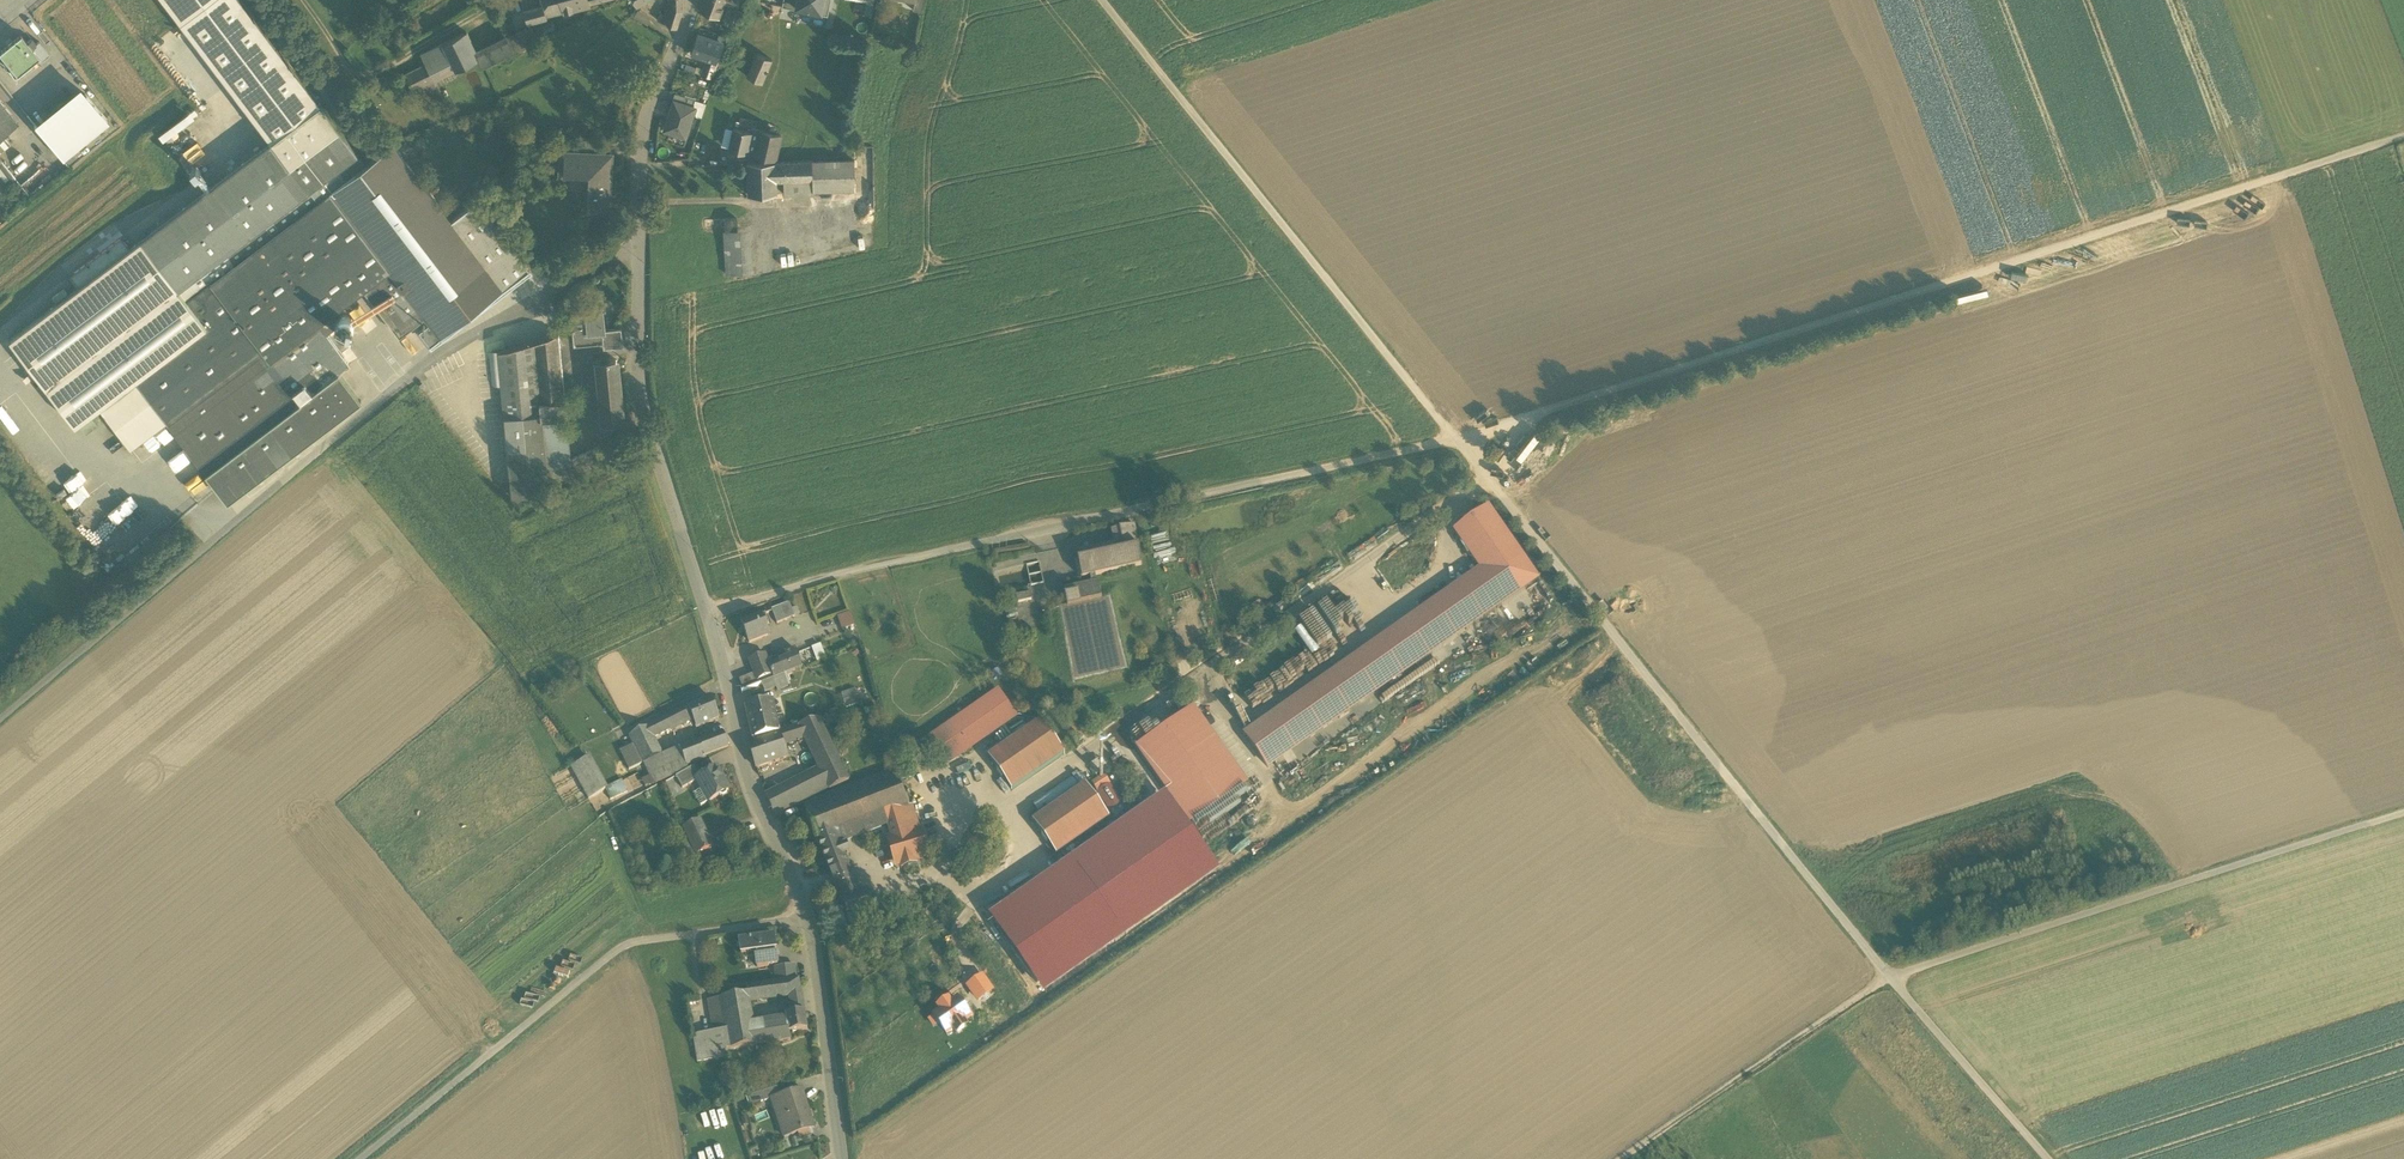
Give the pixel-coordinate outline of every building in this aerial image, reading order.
[(272,140),(321,103),(242,0),(166,0),(272,140)] [(560,0),(521,0),(527,21),(547,16),(547,15),(563,11),(560,0)] [(563,12),(589,5),(587,0),(560,0),(563,11),(563,12)] [(676,29),(683,10),(682,0),(671,0),(670,9),(667,17),(661,14),(658,20),(676,29)] [(719,17),(724,2),(725,0),(703,0),(700,10),(719,17)] [(733,22),(739,2),(740,0),(725,0),(724,2),(730,4),(725,19),(733,22)] [(798,0),(783,0),(782,6),(796,9),(796,6),(798,0)] [(796,6),(820,11),(821,11),(823,0),(798,0),(796,6)] [(820,11),(819,14),(827,15),(831,0),(823,0),(821,11),(820,11)] [(875,0),(874,0),(867,0),(866,2),(864,13),(872,14),(875,0)] [(922,10),(924,0),(914,0),(912,9),(922,10)] [(530,26),(507,37),(513,52),(537,40),(530,26)] [(455,70),(477,58),(473,50),(464,32),(441,43),(446,52),(455,70)] [(38,57),(39,56),(32,48),(36,44),(36,43),(32,38),(27,42),(20,34),(0,50),(0,54),(5,61),(5,65),(9,65),(9,69),(13,70),(16,74),(38,57)] [(482,67),(513,52),(507,37),(506,34),(473,50),(477,58),(481,67),(482,67)] [(691,53),(707,58),(709,52),(702,49),(706,37),(697,34),(691,53)] [(709,52),(707,58),(717,61),(723,43),(706,37),(702,49),(709,52)] [(39,41),(36,43),(36,44),(32,48),(39,56),(38,57),(41,60),(49,54),(39,41)] [(421,53),(425,62),(446,52),(441,43),(421,53)] [(455,70),(446,52),(425,62),(426,63),(434,80),(444,75),(455,70)] [(747,77),(761,83),(771,59),(757,53),(747,77)] [(711,78),(714,68),(717,61),(707,58),(702,74),(711,78)] [(413,91),(434,80),(426,63),(404,74),(413,91)] [(446,80),(444,75),(434,80),(413,91),(410,92),(412,97),(446,80)] [(79,86),(34,123),(40,130),(57,117),(51,110),(63,101),(68,107),(85,94),(79,86)] [(33,124),(63,159),(108,122),(85,94),(68,107),(63,101),(51,110),(57,117),(40,130),(34,123),(33,124)] [(693,107),(695,100),(675,94),(672,100),(674,101),(693,107)] [(3,136),(18,124),(0,101),(0,139),(3,136)] [(664,131),(685,138),(695,108),(693,107),(674,101),(664,131)] [(367,163),(321,103),(272,140),(141,240),(187,300),(330,192),(330,191),(367,163)] [(729,150),(747,154),(749,146),(752,133),(734,129),(729,150)] [(761,131),(757,147),(764,149),(768,132),(761,131)] [(782,135),(768,132),(764,149),(763,157),(776,160),(777,157),(782,135)] [(584,179),(590,174),(564,173),(564,156),(582,156),(583,139),(600,139),(599,157),(612,152),(612,137),(579,135),(579,151),(559,150),(557,178),(584,179)] [(9,144),(3,136),(0,139),(0,151),(9,144)] [(582,156),(599,157),(600,139),(583,139),(582,156)] [(495,296),(503,289),(451,220),(393,143),(367,163),(330,191),(330,192),(390,270),(417,305),(425,316),(429,322),(430,322),(440,336),(441,336),(441,337),(465,318),(464,317),(493,294),(495,296)] [(763,157),(764,149),(757,147),(749,146),(747,154),(763,157)] [(588,209),(590,174),(584,179),(582,214),(611,216),(614,152),(612,152),(599,157),(609,158),(606,210),(588,209)] [(588,209),(606,210),(609,158),(599,157),(582,156),(564,156),(564,173),(590,174),(588,209)] [(15,178),(0,160),(0,190),(15,178)] [(783,176),(784,196),(814,195),(814,191),(855,190),(854,160),(812,162),(812,161),(776,163),(776,176),(783,176)] [(747,163),(748,197),(777,195),(776,176),(776,163),(747,163)] [(319,324),(364,289),(378,279),(390,270),(330,192),(187,300),(206,326),(135,381),(166,422),(262,349),(270,360),(319,324)] [(451,220),(503,289),(514,280),(514,279),(523,272),(523,274),(530,269),(477,200),(451,220)] [(737,219),(725,220),(725,231),(737,230),(737,219)] [(742,230),(737,230),(725,231),(724,231),(726,274),(751,273),(749,230),(742,230)] [(73,274),(81,285),(130,248),(121,236),(73,274)] [(131,449),(166,422),(135,381),(206,326),(187,300),(141,240),(130,248),(81,285),(78,288),(10,340),(76,426),(79,424),(91,415),(100,408),(131,449)] [(405,314),(417,305),(390,270),(378,279),(405,314)] [(69,276),(78,288),(81,285),(73,274),(69,276)] [(400,336),(414,325),(405,314),(378,279),(364,289),(400,336)] [(425,316),(417,305),(405,314),(414,325),(425,316)] [(574,344),(603,341),(608,341),(607,328),(603,329),(602,310),(588,312),(588,311),(571,313),(574,344)] [(344,329),(347,329),(350,328),(351,326),(353,324),(353,321),(352,318),(350,316),(347,314),(343,314),(341,316),(339,318),(338,321),(338,323),(339,326),(341,328),(344,329)] [(430,344),(441,336),(440,336),(430,322),(429,322),(422,327),(428,335),(425,337),(430,344)] [(301,401),(301,400),(293,390),(341,353),(319,324),(270,360),(262,349),(166,422),(206,474),(301,401)] [(428,335),(422,327),(419,329),(425,337),(428,335)] [(621,327),(607,328),(608,341),(603,341),(604,347),(623,345),(621,327)] [(535,336),(513,349),(547,412),(570,400),(535,336)] [(349,363),(341,353),(293,390),(301,400),(339,371),(349,363)] [(598,362),(604,421),(622,420),(616,360),(598,362)] [(458,366),(435,384),(526,497),(548,479),(458,366)] [(362,400),(339,371),(301,400),(301,401),(206,474),(228,502),(362,400)] [(91,415),(79,424),(86,432),(98,423),(91,415)] [(570,463),(568,431),(563,432),(563,436),(555,437),(555,440),(557,440),(557,447),(558,447),(559,457),(554,457),(554,464),(570,463)] [(1268,769),(1539,579),(1488,507),(1453,531),(1478,568),(1242,733),(1268,769)] [(1077,561),(1081,578),(1090,576),(1095,575),(1142,565),(1138,548),(1139,547),(1134,525),(1111,530),(1114,543),(1076,552),(1078,561),(1077,561)] [(1067,606),(1067,608),(1081,605),(1080,604),(1101,599),(1098,582),(1097,582),(1091,583),(1063,589),(1067,606)] [(1011,597),(1012,604),(1031,600),(1030,593),(1011,597)] [(771,609),(777,624),(795,617),(789,602),(771,609)] [(834,618),(841,635),(854,631),(847,613),(834,618)] [(769,634),(766,625),(762,615),(741,622),(749,642),(769,634)] [(1301,626),(1294,631),(1309,656),(1317,651),(1301,626)] [(1252,689),(1298,663),(1287,645),(1231,676),(1246,703),(1257,697),(1252,689)] [(813,649),(817,661),(825,658),(821,646),(813,649)] [(779,654),(781,658),(796,653),(794,648),(779,654)] [(802,668),(796,653),(781,658),(769,663),(774,678),(784,674),(802,668)] [(773,679),(774,678),(769,663),(765,654),(749,660),(754,674),(739,679),(743,690),(762,683),(773,679)] [(774,678),(773,679),(776,687),(777,690),(789,686),(784,674),(774,678)] [(765,691),(776,687),(773,679),(762,683),(765,691)] [(841,694),(844,701),(857,696),(854,689),(841,694)] [(969,712),(985,736),(1015,715),(998,691),(969,712)] [(844,701),(846,708),(860,703),(857,696),(844,701)] [(693,720),(696,727),(719,718),(711,697),(688,706),(693,720)] [(745,705),(753,737),(779,730),(772,699),(745,705)] [(688,706),(648,726),(653,736),(683,722),(686,721),(687,722),(693,720),(688,706)] [(1136,749),(1189,824),(1246,784),(1210,732),(1194,709),(1136,749)] [(961,717),(977,741),(985,736),(969,712),(961,717)] [(977,741),(961,717),(931,738),(948,762),(977,741)] [(807,741),(815,759),(834,750),(820,720),(800,726),(807,741)] [(988,757),(1011,791),(1065,754),(1041,720),(988,757)] [(1221,724),(1210,732),(1246,784),(1258,776),(1221,724)] [(643,763),(644,763),(662,754),(653,736),(648,726),(630,735),(634,744),(643,763)] [(800,726),(788,730),(792,742),(799,740),(800,743),(807,741),(800,726)] [(783,744),(792,742),(788,730),(780,733),(783,744)] [(724,732),(680,748),(686,765),(687,765),(706,757),(705,755),(729,746),(724,732)] [(748,743),(756,767),(788,757),(783,744),(780,733),(748,743)] [(629,770),(643,763),(634,744),(620,751),(629,770)] [(689,769),(687,765),(686,765),(680,748),(662,754),(644,763),(653,784),(689,769)] [(815,759),(819,767),(839,759),(834,750),(815,759)] [(589,800),(605,790),(605,789),(588,757),(571,768),(589,800)] [(849,780),(839,759),(819,767),(829,787),(830,789),(849,780)] [(676,776),(682,788),(697,780),(697,779),(701,777),(694,766),(690,768),(689,769),(676,776)] [(782,794),(778,787),(765,793),(774,815),(829,787),(819,767),(808,773),(811,778),(782,794)] [(702,789),(704,792),(707,791),(711,799),(719,795),(720,795),(723,796),(726,795),(727,791),(727,790),(729,789),(722,778),(717,769),(716,768),(701,777),(697,779),(697,780),(702,789)] [(817,841),(818,841),(835,833),(839,843),(888,823),(886,816),(909,807),(908,806),(897,778),(893,769),(827,796),(804,807),(817,841)] [(808,773),(778,787),(782,794),(811,778),(808,773)] [(622,781),(605,789),(605,790),(610,800),(627,792),(622,781)] [(1032,821),(1056,856),(1109,818),(1086,785),(1032,821)] [(700,806),(709,801),(704,792),(702,789),(693,794),(700,806)] [(989,916),(996,928),(998,927),(1160,814),(1199,870),(1037,983),(1036,984),(1043,995),(1220,871),(1165,793),(989,916)] [(918,829),(911,806),(908,806),(909,807),(886,816),(888,823),(892,835),(895,843),(891,844),(895,858),(898,857),(900,863),(916,858),(928,854),(920,829),(918,829)] [(1160,814),(998,927),(1037,983),(1199,870),(1160,814)] [(684,827),(697,853),(712,846),(700,820),(684,827)] [(923,828),(920,829),(928,854),(931,854),(923,828)] [(818,841),(830,872),(848,865),(839,843),(835,833),(818,841)] [(895,843),(892,835),(886,837),(895,867),(900,865),(901,868),(918,863),(916,858),(900,863),(898,857),(895,858),(891,844),(895,843)] [(830,872),(834,882),(852,875),(848,865),(830,872)] [(860,893),(852,875),(834,882),(842,900),(860,893)] [(840,901),(850,925),(878,914),(868,890),(860,893),(842,900),(840,901)] [(998,927),(996,928),(1036,984),(1037,983),(998,927)] [(756,958),(757,967),(778,964),(777,955),(775,955),(775,951),(776,950),(774,936),(739,940),(741,955),(756,953),(757,958),(756,958)] [(775,968),(777,982),(797,979),(795,965),(775,968)] [(982,977),(968,986),(978,1000),(992,990),(982,977)] [(790,995),(791,1002),(803,1000),(799,979),(797,979),(777,982),(756,985),(759,1000),(790,995)] [(748,993),(750,1003),(759,1002),(759,1000),(756,985),(746,986),(748,993)] [(748,993),(717,998),(726,1050),(757,1045),(754,1026),(750,1003),(748,993)] [(717,1052),(726,1050),(717,998),(708,1000),(713,1032),(717,1052)] [(941,1011),(929,1019),(934,1027),(939,1023),(947,1034),(953,1029),(956,1033),(966,1026),(963,1022),(970,1018),(957,999),(951,1004),(948,1001),(938,1008),(941,1011)] [(805,1012),(803,1000),(791,1002),(793,1014),(805,1012)] [(786,1015),(789,1033),(808,1030),(805,1012),(793,1014),(786,1015)] [(779,1022),(754,1026),(757,1045),(790,1040),(789,1033),(786,1015),(778,1016),(779,1022)] [(728,1058),(726,1050),(717,1052),(713,1032),(693,1035),(698,1063),(728,1058)] [(761,1092),(765,1102),(771,1100),(778,1097),(781,1096),(778,1087),(761,1092)] [(786,1116),(792,1135),(799,1133),(812,1128),(814,1128),(801,1089),(781,1096),(778,1097),(771,1100),(778,1118),(786,1116)] [(784,1138),(792,1135),(786,1116),(778,1118),(784,1138)] [(799,1133),(802,1141),(815,1137),(812,1128),(799,1133)]
